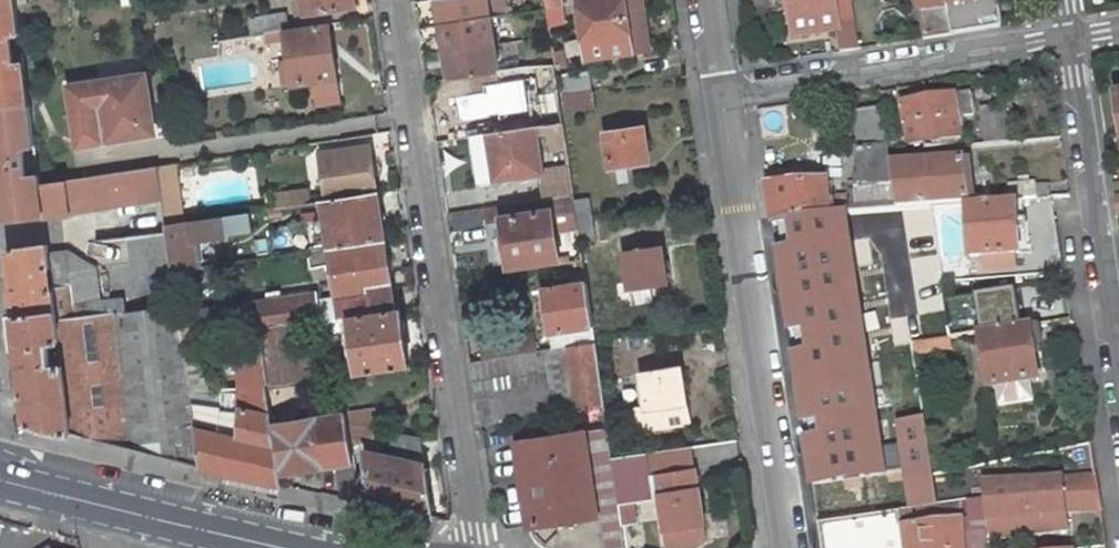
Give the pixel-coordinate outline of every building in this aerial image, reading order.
[(30,103),(25,64),(13,65),(9,34),(21,33),(16,0),(0,0),(0,107),(30,103)] [(294,2),(304,0),(306,14),(354,7),(353,0),(294,0),(294,2)] [(441,25),(490,17),(488,0),(437,0),(441,25)] [(490,17),(507,15),(505,0),(488,0),(490,17)] [(581,23),(627,16),(644,14),(642,0),(578,0),(581,23)] [(794,37),(837,31),(840,52),(859,49),(852,0),(788,0),(794,37)] [(924,39),(951,35),(947,4),(946,0),(918,0),(924,39)] [(947,4),(951,35),(1002,27),(998,0),(946,0),(947,4)] [(285,14),(251,19),(253,36),(266,34),(285,31),(287,31),(285,14)] [(627,16),(581,23),(587,59),(649,49),(644,14),(627,16)] [(490,17),(441,25),(445,52),(495,44),(490,17)] [(285,31),(266,34),(267,43),(286,41),(290,63),(282,64),(285,86),(337,79),(329,24),(287,31),(285,31)] [(495,44),(445,52),(449,79),(450,80),(499,72),(499,71),(495,44)] [(562,45),(552,47),(554,64),(555,68),(566,66),(562,45)] [(499,71),(499,72),(501,85),(489,87),(492,105),(504,103),(506,118),(532,114),(527,81),(541,79),(547,126),(548,126),(563,123),(555,68),(554,64),(525,66),(499,71)] [(590,71),(560,75),(563,93),(592,88),(590,71)] [(145,75),(69,87),(79,146),(148,135),(142,101),(149,100),(145,75)] [(541,79),(527,81),(532,114),(534,127),(540,126),(540,127),(547,126),(541,79)] [(594,90),(563,95),(566,112),(597,108),(594,90)] [(970,92),(903,103),(909,145),(924,142),(925,149),(936,147),(935,141),(961,137),(958,117),(974,114),(970,92)] [(0,107),(0,180),(5,222),(44,217),(94,210),(163,200),(158,167),(40,184),(39,176),(26,178),(22,147),(35,145),(30,103),(0,107)] [(972,133),(973,145),(986,144),(1010,141),(1005,106),(981,108),(984,131),(972,133)] [(882,107),(856,111),(858,141),(876,140),(876,146),(856,147),(859,212),(898,208),(891,164),(882,107)] [(532,114),(506,118),(508,130),(534,127),(532,114)] [(338,121),(341,139),(373,135),(370,116),(338,121)] [(547,178),(550,198),(574,194),(563,123),(548,126),(556,177),(547,178)] [(508,130),(489,133),(489,134),(493,160),(509,157),(512,177),(541,173),(535,136),(542,135),(540,127),(540,126),(534,127),(508,130)] [(605,133),(611,169),(630,166),(650,163),(644,127),(605,133)] [(321,153),(328,200),(377,193),(375,177),(373,164),(370,146),(321,153)] [(509,157),(493,160),(496,180),(512,177),(509,157)] [(891,164),(898,208),(912,207),(931,205),(967,202),(968,204),(990,202),(990,195),(967,196),(963,159),(891,164)] [(379,163),(373,164),(375,177),(381,176),(382,172),(382,167),(379,163)] [(176,164),(158,167),(163,200),(165,217),(166,225),(184,222),(176,164)] [(630,166),(611,169),(613,183),(632,180),(630,166)] [(1009,184),(1011,201),(1024,200),(1037,199),(1035,181),(1009,184)] [(827,182),(768,187),(769,193),(828,189),(827,182)] [(769,193),(774,222),(845,211),(845,213),(851,213),(850,196),(828,198),(828,189),(769,193)] [(305,190),(276,194),(278,207),(289,206),(307,203),(305,190)] [(328,200),(322,201),(330,248),(384,240),(377,193),(328,200)] [(550,198),(548,198),(550,210),(543,211),(502,218),(505,237),(507,248),(510,267),(559,260),(555,232),(579,228),(577,216),(576,206),(574,194),(550,198)] [(550,210),(548,198),(541,199),(543,211),(550,210)] [(163,200),(94,210),(98,240),(134,236),(167,232),(166,225),(165,217),(163,200)] [(990,202),(968,204),(971,257),(1019,253),(1018,233),(1026,232),(1024,200),(1011,201),(990,202)] [(590,203),(576,206),(577,216),(592,214),(590,203)] [(931,205),(912,207),(914,237),(936,236),(931,205)] [(267,209),(270,227),(292,224),(289,206),(278,207),(267,209)] [(845,211),(774,222),(813,485),(884,474),(865,340),(859,306),(850,242),(914,237),(912,207),(898,208),(859,212),(851,213),(845,213),(845,211)] [(592,214),(577,216),(579,228),(581,242),(595,239),(592,214)] [(166,225),(167,232),(173,268),(173,271),(200,268),(196,241),(230,235),(227,216),(184,222),(166,225)] [(167,232),(134,236),(139,273),(173,268),(167,232)] [(505,237),(497,239),(499,249),(507,248),(505,237)] [(192,303),(178,305),(183,342),(204,339),(241,333),(261,330),(284,327),(350,317),(395,310),(384,240),(330,248),(333,271),(328,272),(329,278),(334,278),(338,299),(316,302),(315,295),(280,301),(279,292),(267,294),(269,302),(194,314),(192,303)] [(48,245),(8,250),(16,318),(20,352),(28,423),(72,434),(63,366),(51,367),(48,343),(60,341),(54,290),(41,292),(38,270),(51,268),(53,288),(74,285),(69,251),(69,250),(49,253),(48,245)] [(623,253),(629,289),(648,286),(668,283),(662,247),(623,253)] [(63,366),(72,434),(201,467),(183,342),(178,305),(127,312),(125,298),(101,301),(96,267),(69,251),(74,285),(53,288),(54,290),(60,341),(63,366)] [(587,282),(544,288),(551,333),(594,326),(587,282)] [(648,286),(629,289),(631,303),(650,300),(648,286)] [(944,295),(905,300),(910,334),(912,344),(933,342),(951,339),(947,315),(944,295)] [(905,300),(859,306),(865,340),(910,334),(905,300)] [(395,310),(350,317),(355,346),(349,347),(350,354),(356,353),(359,375),(409,367),(400,309),(395,310)] [(947,315),(951,339),(979,334),(979,332),(979,329),(986,328),(983,309),(947,315)] [(8,353),(20,352),(16,318),(4,319),(8,353)] [(979,332),(979,334),(988,387),(1039,379),(1035,356),(1042,355),(1041,346),(1043,343),(1041,327),(1038,325),(1030,326),(1030,324),(979,332)] [(594,326),(551,333),(553,349),(596,342),(594,326)] [(284,327),(261,330),(270,384),(318,377),(314,356),(289,360),(284,327)] [(204,339),(183,342),(201,467),(283,485),(267,385),(270,384),(261,330),(241,333),(241,392),(212,394),(204,339)] [(951,339),(933,342),(935,352),(952,350),(951,339)] [(485,384),(474,385),(480,425),(579,409),(580,411),(606,407),(596,342),(553,349),(537,351),(510,355),(511,360),(482,364),(485,384)] [(933,342),(912,344),(914,355),(935,352),(933,342)] [(678,350),(638,356),(647,410),(636,411),(640,433),(689,425),(686,403),(678,350)] [(913,362),(892,365),(900,420),(921,416),(913,362)] [(375,410),(347,414),(348,425),(375,425),(375,410)] [(275,418),(276,425),(284,473),(336,465),(341,498),(360,502),(350,440),(348,425),(347,414),(282,424),(281,417),(275,418)] [(925,420),(900,424),(912,509),(938,505),(933,475),(925,420)] [(375,425),(348,425),(350,440),(374,441),(375,425)] [(534,526),(540,538),(550,545),(565,547),(624,547),(618,503),(613,470),(592,473),(585,431),(521,441),(534,526)] [(365,452),(373,505),(433,517),(421,439),(394,433),(390,457),(365,452)] [(1091,444),(1077,446),(1082,476),(1096,475),(1091,444)] [(647,453),(611,459),(613,470),(618,503),(653,497),(647,453)] [(1082,476),(983,483),(985,498),(988,530),(989,538),(1067,529),(1065,510),(1101,509),(1096,475),(1082,476)] [(660,494),(668,547),(693,547),(707,540),(699,488),(697,478),(669,482),(670,493),(660,494)] [(819,523),(823,547),(990,547),(989,538),(988,530),(985,498),(967,501),(969,532),(963,533),(961,502),(938,505),(912,509),(819,523)] [(967,501),(961,502),(963,533),(969,532),(967,501)]
